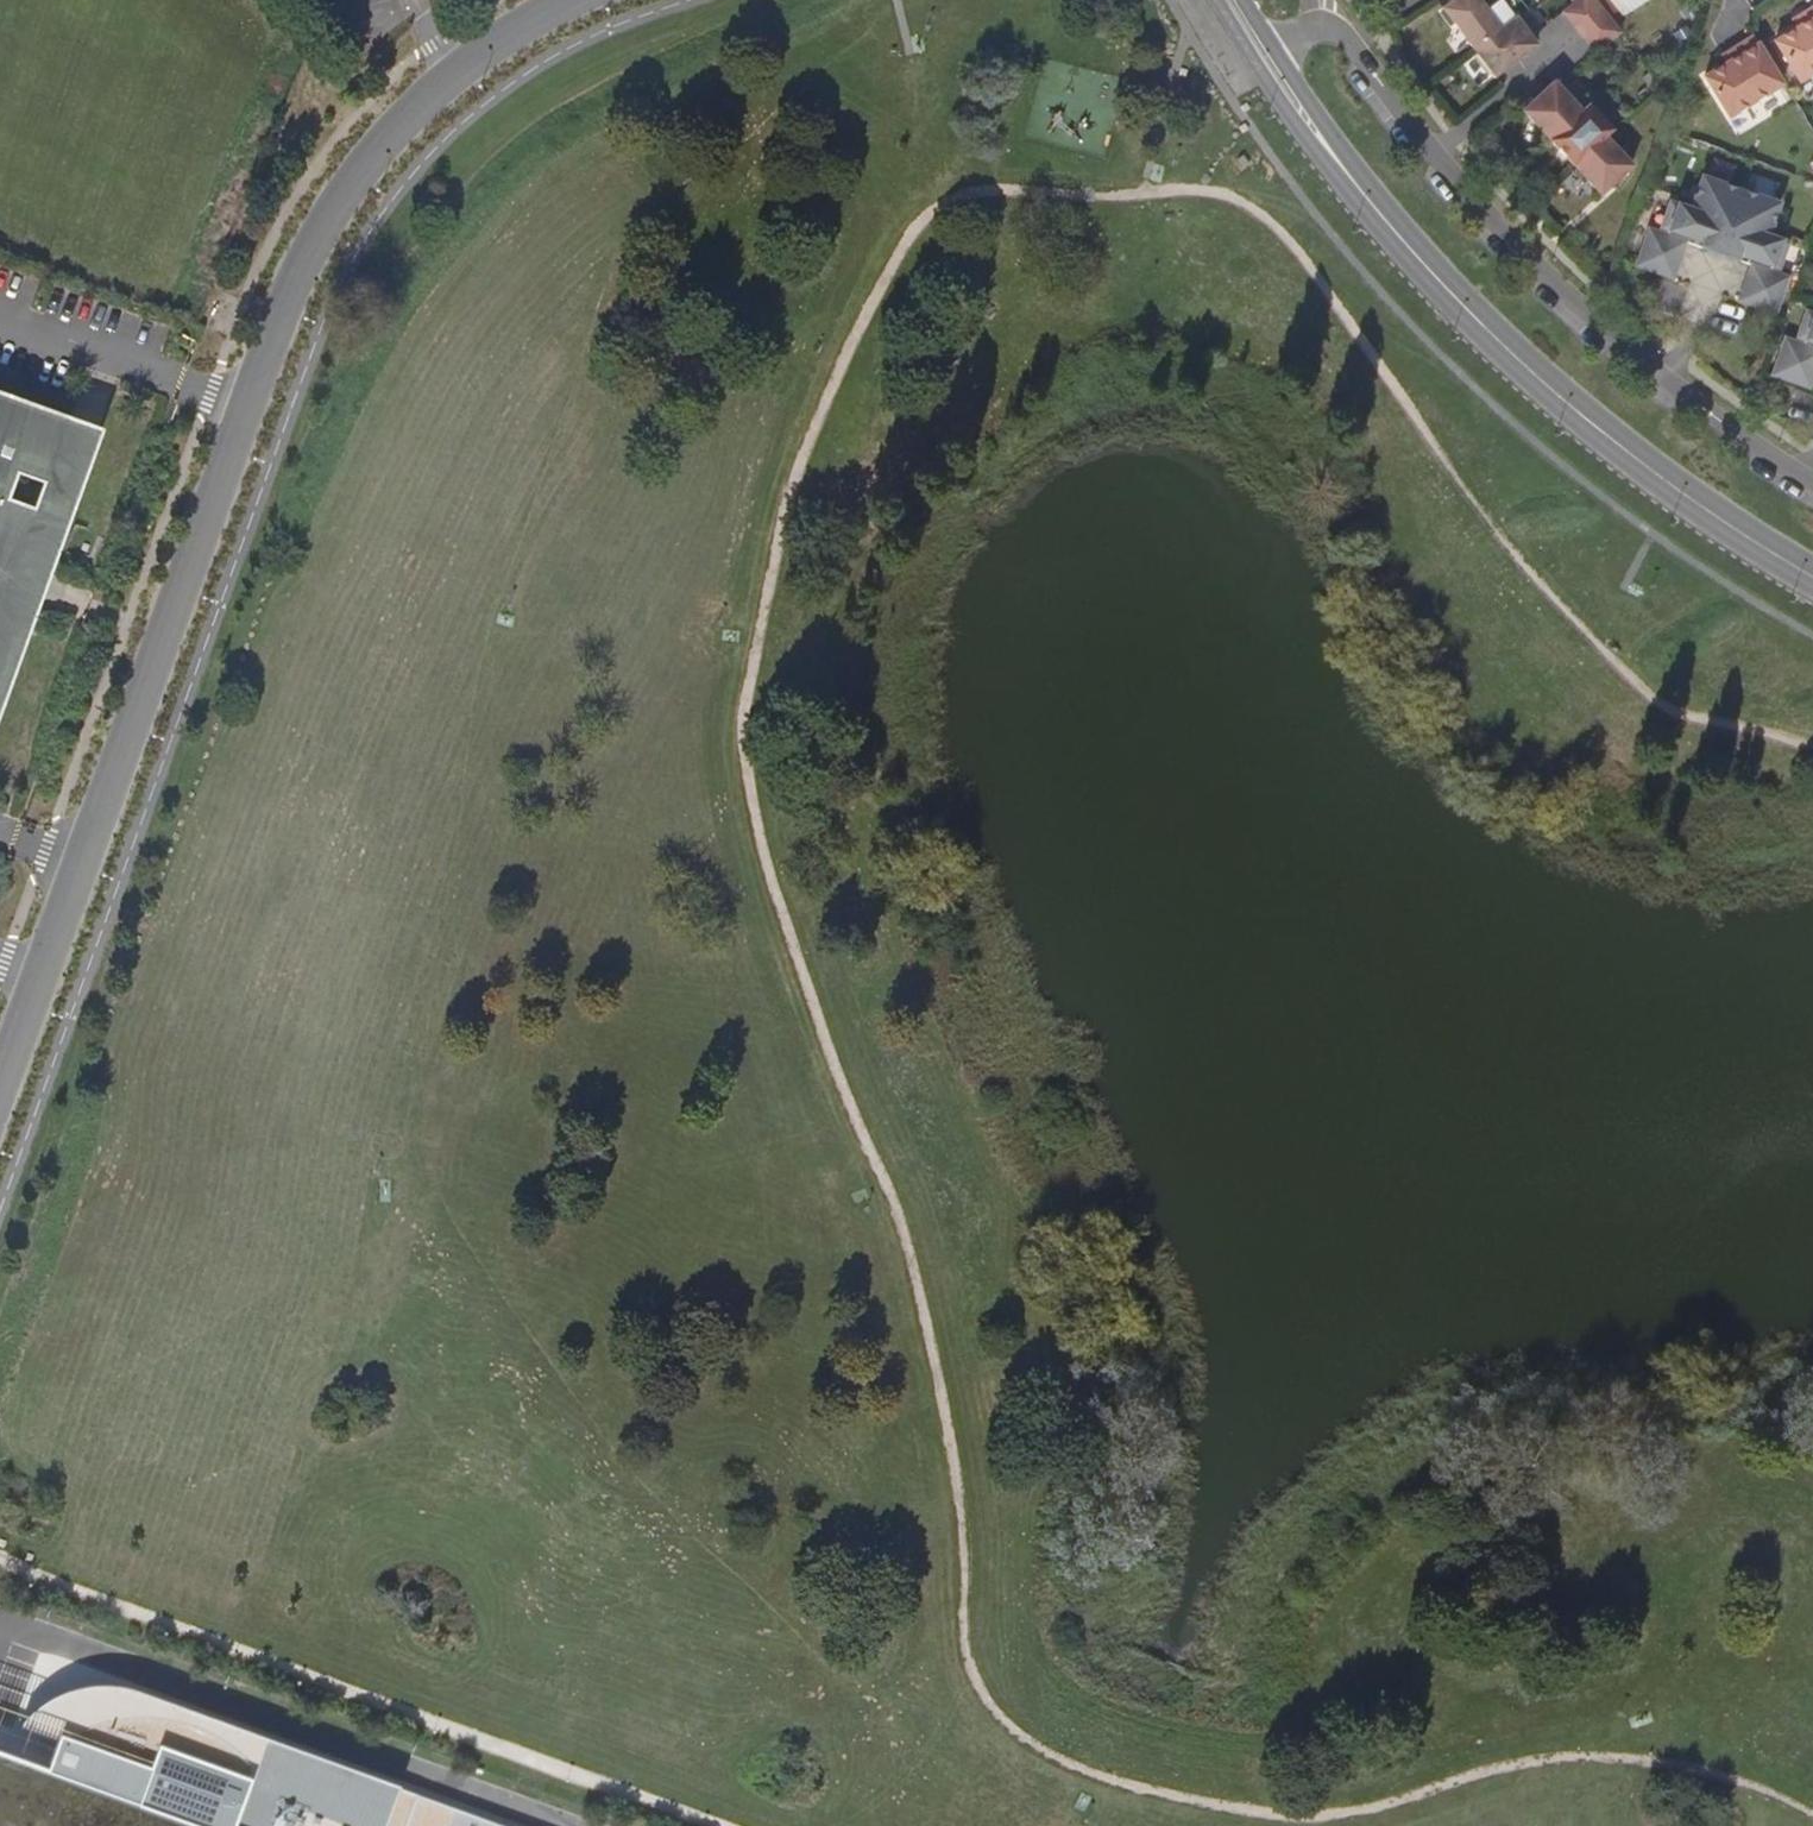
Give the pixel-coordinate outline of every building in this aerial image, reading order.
[(1473,47),(1516,16),(1505,0),(1439,0),(1473,47)] [(1601,7),(1595,0),(1559,0),(1579,25),(1601,7)] [(1808,10),(1812,18),(1797,27),(1775,40),(1799,81),(1812,73),(1812,7),(1808,10)] [(1812,18),(1808,10),(1792,19),(1797,27),(1812,18)] [(1729,116),(1783,83),(1753,36),(1737,45),(1742,53),(1726,63),(1704,76),(1729,116)] [(1742,53),(1737,45),(1722,55),(1726,63),(1742,53)] [(1533,54),(1500,83),(1597,199),(1631,172),(1606,141),(1613,135),(1566,80),(1558,86),(1533,54)] [(1662,227),(1779,268),(1788,242),(1768,235),(1779,203),(1702,176),(1691,208),(1671,202),(1662,227)] [(1670,276),(1683,240),(1649,229),(1637,265),(1670,276)] [(1788,276),(1755,265),(1742,301),(1775,313),(1788,276)] [(1812,341),(1812,313),(1806,310),(1798,336),(1812,341)] [(1773,374),(1805,386),(1812,364),(1812,347),(1785,337),(1773,374)] [(104,429),(0,391),(0,715),(104,429)] [(415,1797),(132,1695),(124,1693),(112,1691),(104,1691),(91,1693),(83,1695),(73,1700),(65,1707),(56,1717),(47,1729),(41,1740),(57,1745),(45,1776),(0,1760),(0,1825),(404,1825),(415,1797)]
